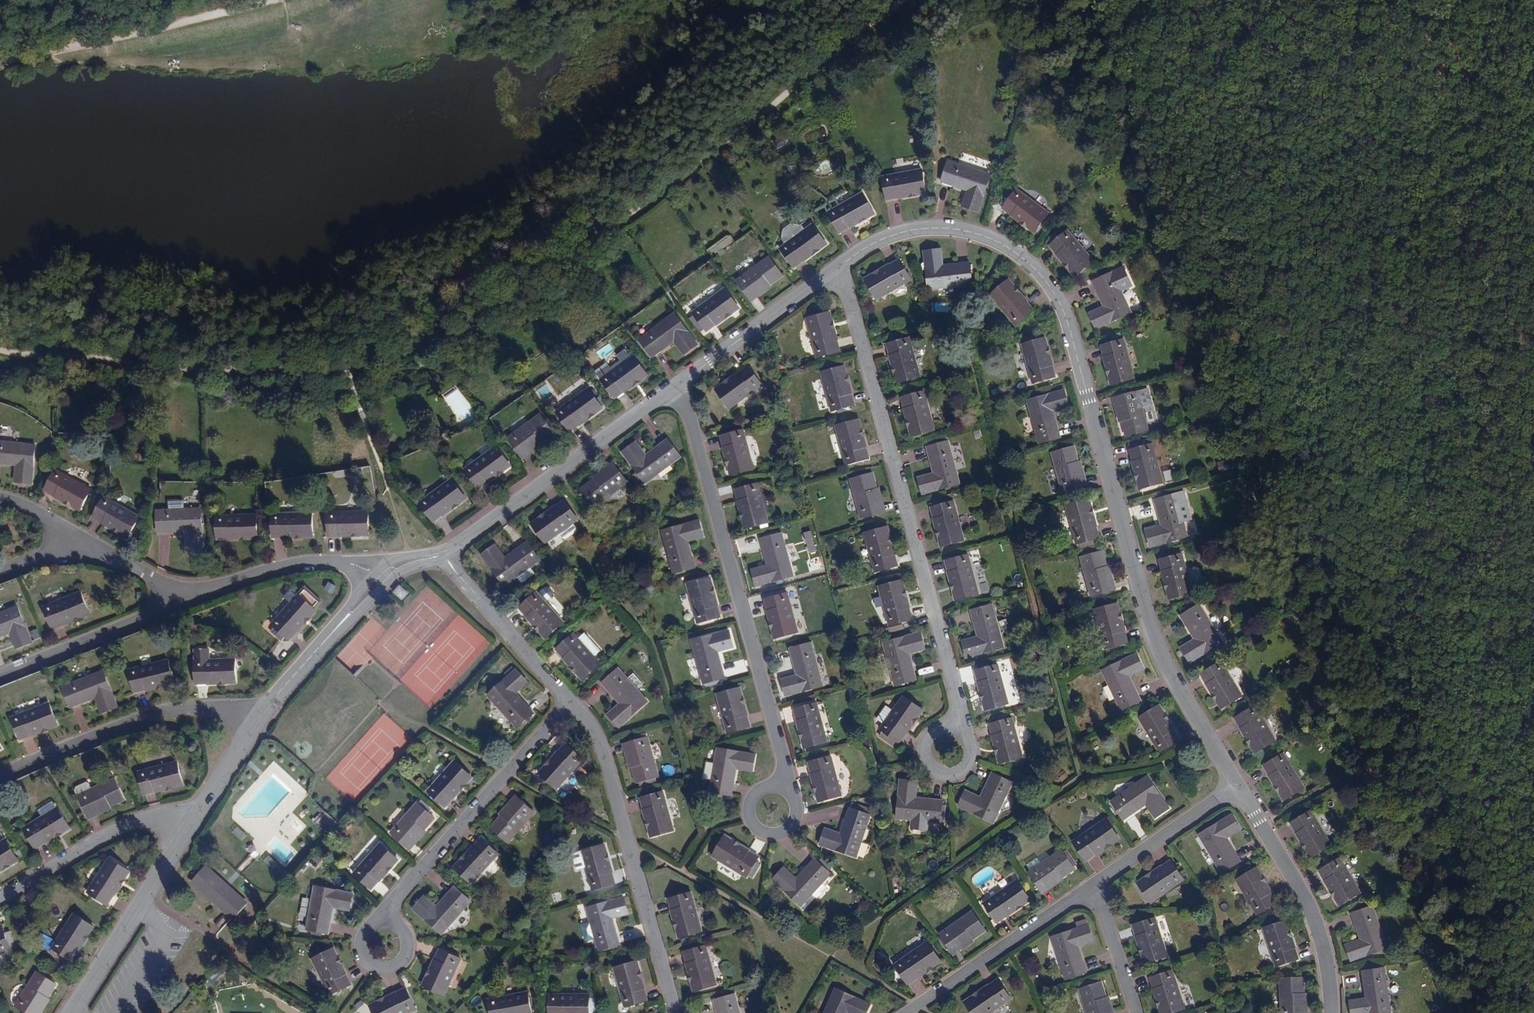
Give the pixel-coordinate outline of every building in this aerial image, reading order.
[(1103,0),(1091,0),(1098,9),(1105,3),(1103,0)] [(948,161),(941,183),(966,192),(961,206),(978,212),(990,175),(948,161)] [(881,177),(885,199),(925,191),(921,170),(881,177)] [(1015,190),(1002,208),(1035,232),(1047,213),(1015,190)] [(863,193),(828,213),(838,232),(873,213),(863,193)] [(780,249),(793,268),(825,244),(812,225),(780,249)] [(1050,245),(1075,275),(1092,261),(1067,231),(1050,245)] [(717,252),(734,242),(729,235),(713,245),(717,252)] [(924,264),(925,271),(928,290),(971,284),(969,262),(942,265),(940,250),(923,252),(924,264)] [(736,282),(748,298),(766,285),(768,288),(782,277),(768,258),(736,282)] [(899,260),(864,280),(875,299),(910,279),(899,260)] [(1092,282),(1102,307),(1089,313),(1097,329),(1131,312),(1112,273),(1092,282)] [(990,294),(1015,326),(1033,311),(1007,280),(990,294)] [(766,285),(748,298),(751,302),(768,288),(766,285)] [(695,317),(704,329),(706,331),(738,308),(725,290),(693,315),(695,317)] [(806,319),(816,358),(839,352),(829,313),(806,319)] [(674,314),(639,339),(652,358),(674,342),(683,354),(697,344),(674,314)] [(699,333),(704,329),(695,317),(690,320),(699,333)] [(886,344),(897,383),(918,377),(908,338),(905,339),(905,336),(890,340),(890,343),(886,344)] [(1021,345),(1032,383),(1054,378),(1043,339),(1021,345)] [(1100,346),(1110,384),(1132,379),(1122,340),(1100,346)] [(764,348),(769,356),(776,351),(770,343),(764,348)] [(633,357),(601,380),(614,398),(646,375),(633,357)] [(747,367),(715,391),(728,409),(761,385),(747,367)] [(820,373),(830,411),(853,405),(843,367),(820,373)] [(589,389),(556,413),(570,431),(602,407),(589,389)] [(1026,400),(1037,443),(1059,437),(1052,411),(1067,407),(1063,390),(1026,400)] [(901,398),(912,436),(932,430),(923,392),(901,398)] [(1136,393),(1117,398),(1123,419),(1120,420),(1124,437),(1147,432),(1136,393)] [(1123,419),(1117,398),(1113,399),(1119,420),(1120,420),(1123,419)] [(508,439),(520,454),(538,441),(540,444),(555,433),(541,415),(508,439)] [(835,426),(845,464),(868,459),(857,420),(835,426)] [(720,436),(731,474),(752,468),(742,430),(720,436)] [(622,453),(645,483),(680,458),(667,440),(645,455),(636,443),(622,453)] [(538,441),(520,454),(523,458),(540,445),(540,444),(538,441)] [(926,447),(932,472),(918,477),(922,494),(959,483),(948,441),(926,447)] [(16,467),(15,482),(32,484),(36,446),(0,442),(0,465),(16,467)] [(1129,450),(1139,489),(1161,483),(1151,445),(1129,450)] [(497,448),(464,471),(477,489),(510,465),(497,448)] [(1062,492),(1080,487),(1075,465),(1078,465),(1073,448),(1052,453),(1062,492)] [(1219,472),(1232,470),(1230,462),(1218,464),(1219,472)] [(595,477),(596,478),(597,480),(615,467),(613,464),(595,477)] [(1075,465),(1080,487),(1084,486),(1079,464),(1078,465),(1075,465)] [(597,480),(596,478),(581,488),(595,507),(627,483),(615,467),(597,480)] [(1170,470),(1162,473),(1165,482),(1173,480),(1170,470)] [(45,491),(79,510),(90,491),(56,471),(45,491)] [(860,518),(879,513),(874,492),(876,491),(872,473),(849,480),(860,518)] [(452,480),(420,504),(432,522),(465,498),(452,480)] [(735,489),(745,527),(767,521),(756,484),(735,489)] [(874,492),(879,513),(883,512),(877,490),(876,491),(874,492)] [(1153,500),(1160,526),(1145,530),(1150,547),(1187,537),(1176,494),(1153,500)] [(93,518),(128,537),(138,518),(104,498),(93,518)] [(1096,543),(1094,539),(1099,537),(1088,499),(1066,506),(1076,544),(1079,543),(1080,548),(1096,543)] [(559,533),(572,523),(577,520),(564,502),(532,526),(545,543),(559,533)] [(931,508),(941,545),(962,540),(952,502),(931,508)] [(156,510),(158,533),(184,532),(185,548),(203,546),(201,508),(156,510)] [(327,513),(328,535),(368,534),(367,512),(327,513)] [(272,515),(273,536),(312,535),(312,514),(272,515)] [(216,516),(217,538),(257,537),(257,515),(216,516)] [(661,531),(672,573),(694,568),(688,542),(703,538),(699,521),(661,531)] [(576,529),(572,523),(559,533),(563,538),(566,539),(576,532),(576,529)] [(864,533),(874,572),(897,566),(886,527),(864,533)] [(759,539),(766,566),(751,570),(756,586),(792,576),(781,533),(759,539)] [(482,555),(505,586),(517,577),(522,584),(535,575),(530,568),(540,561),(526,542),(505,557),(496,545),(482,555)] [(1090,596),(1109,592),(1104,570),(1106,569),(1102,552),(1094,554),(1093,552),(1087,553),(1088,556),(1080,558),(1090,596)] [(1159,560),(1170,599),(1191,593),(1181,555),(1159,560)] [(945,561),(956,599),(977,594),(967,556),(945,561)] [(1104,570),(1109,592),(1114,590),(1108,569),(1106,569),(1104,570)] [(687,585),(698,624),(719,618),(709,579),(687,585)] [(879,587),(889,625),(911,619),(900,581),(879,587)] [(393,592),(401,599),(407,593),(399,586),(393,592)] [(281,640),(285,637),(288,640),(315,610),(315,609),(321,602),(305,588),(272,625),(274,627),(270,631),(281,640)] [(519,608),(546,638),(562,623),(544,603),(550,598),(551,596),(552,594),(551,592),(548,589),(547,589),(545,589),(543,590),(537,595),(535,593),(519,608)] [(43,608),(52,628),(89,613),(80,593),(43,608)] [(765,600),(776,638),(798,633),(787,595),(765,600)] [(970,611),(977,637),(962,641),(966,657),(1003,648),(992,605),(970,611)] [(1094,610),(1104,648),(1127,642),(1116,605),(1094,610)] [(1180,617),(1194,640),(1181,648),(1191,663),(1223,643),(1199,605),(1180,617)] [(9,634),(16,649),(32,642),(17,606),(0,613),(0,638),(9,634)] [(31,639),(38,638),(36,629),(29,630),(31,639)] [(690,642),(702,684),(704,683),(705,687),(721,683),(720,679),(725,678),(718,653),(733,649),(728,632),(690,642)] [(599,665),(593,657),(599,651),(583,633),(577,639),(573,635),(556,650),(582,680),(599,665)] [(882,643),(894,685),(916,679),(909,654),(924,649),(919,633),(882,643)] [(789,650),(796,676),(781,680),(785,696),(822,685),(811,644),(789,650)] [(194,650),(195,661),(194,661),(195,684),(235,682),(234,660),(209,661),(208,650),(194,650)] [(1101,670),(1120,710),(1140,700),(1129,676),(1143,669),(1136,655),(1101,670)] [(128,671),(134,692),(173,683),(167,661),(128,671)] [(1201,673),(1222,708),(1240,696),(1221,662),(1201,673)] [(975,671),(985,709),(1007,704),(996,665),(975,671)] [(487,694),(517,727),(534,712),(516,692),(527,682),(516,669),(487,694)] [(601,685),(618,704),(607,715),(619,728),(647,702),(617,670),(601,685)] [(62,687),(71,708),(95,699),(101,714),(118,707),(103,671),(62,687)] [(716,694),(727,733),(749,727),(738,688),(716,694)] [(903,697),(893,712),(884,725),(880,730),(883,732),(879,737),(891,745),(894,741),(898,743),(921,710),(903,697)] [(12,718),(20,739),(57,724),(49,703),(12,718)] [(794,710),(805,748),(827,741),(817,704),(794,710)] [(1139,718),(1159,752),(1178,740),(1158,706),(1139,718)] [(1235,718),(1256,753),(1275,742),(1254,706),(1235,718)] [(884,725),(893,712),(886,707),(877,720),(884,725)] [(989,725),(1000,763),(1021,757),(1011,718),(989,725)] [(29,755),(38,751),(32,737),(23,741),(29,755)] [(646,738),(627,743),(633,765),(630,766),(635,783),(638,782),(640,782),(641,786),(654,782),(653,778),(657,777),(646,738)] [(633,765),(627,743),(623,744),(629,766),(630,766),(633,765)] [(566,745),(539,775),(556,789),(582,760),(566,745)] [(710,779),(708,791),(712,792),(711,795),(727,797),(727,795),(732,795),(736,770),(752,772),(755,754),(716,747),(713,763),(706,761),(703,777),(710,779)] [(1264,766),(1284,800),(1303,789),(1283,754),(1264,766)] [(809,763),(819,802),(841,796),(831,757),(809,763)] [(138,772),(144,793),(182,784),(177,762),(138,772)] [(453,763),(427,792),(444,807),(470,778),(453,763)] [(990,774),(979,797),(965,791),(958,807),(992,823),(1012,784),(990,774)] [(1147,777),(1111,802),(1124,821),(1146,806),(1154,818),(1168,809),(1147,777)] [(78,795),(86,813),(106,804),(107,807),(123,800),(114,779),(91,789),(89,784),(87,783),(77,788),(75,790),(78,795)] [(941,813),(941,805),(942,801),(916,798),(916,782),(899,781),(896,819),(912,820),(911,829),(927,831),(928,822),(940,823),(940,822),(942,822),(943,822),(944,813),(943,813),(941,813)] [(640,799),(652,837),(673,832),(662,793),(640,799)] [(504,816),(519,800),(516,797),(501,813),(502,814),(504,816)] [(533,813),(519,800),(504,816),(502,814),(490,827),(507,842),(533,813)] [(42,816),(22,829),(34,848),(68,827),(56,807),(52,801),(38,810),(42,816)] [(389,834),(403,847),(418,831),(421,833),(433,819),(424,811),(426,808),(419,801),(417,804),(389,834)] [(628,804),(629,811),(638,810),(637,802),(628,804)] [(106,804),(86,813),(87,817),(107,808),(107,807),(106,804)] [(849,809),(840,834),(826,829),(820,847),(857,858),(870,816),(862,813),(863,810),(855,807),(853,811),(849,809)] [(1291,823),(1312,858),(1331,847),(1310,812),(1291,823)] [(1198,836),(1220,873),(1240,861),(1227,839),(1239,830),(1230,816),(1198,836)] [(1106,820),(1073,843),(1086,862),(1118,839),(1106,820)] [(241,840),(246,834),(237,826),(232,832),(241,840)] [(418,831),(403,847),(407,850),(421,834),(421,833),(418,831)] [(712,856),(746,877),(748,875),(751,876),(758,864),(756,862),(758,857),(724,837),(712,856)] [(482,839),(455,869),(471,884),(498,854),(482,839)] [(17,860),(5,840),(0,843),(0,870),(17,860)] [(379,845),(353,875),(369,889),(396,859),(379,845)] [(582,851),(593,889),(614,883),(603,845),(582,851)] [(581,870),(586,889),(590,888),(580,850),(570,853),(575,871),(581,870)] [(1028,873),(1040,890),(1058,878),(1059,879),(1074,869),(1073,867),(1076,865),(1066,851),(1063,854),(1061,851),(1028,873)] [(262,861),(272,869),(278,863),(268,854),(262,861)] [(108,859),(87,893),(106,905),(128,872),(108,859)] [(814,860),(795,878),(784,869),(772,881),(800,907),(830,875),(827,872),(828,870),(819,861),(817,863),(814,860)] [(1320,870),(1340,905),(1359,894),(1339,860),(1320,870)] [(1170,862),(1137,884),(1149,902),(1182,880),(1170,862)] [(193,882),(231,917),(244,903),(206,868),(193,882)] [(1236,880),(1257,913),(1275,902),(1255,869),(1236,880)] [(1058,878),(1040,890),(1042,893),(1060,880),(1059,879),(1058,878)] [(373,887),(381,896),(388,890),(381,881),(373,887)] [(983,904),(996,922),(1029,900),(1016,881),(983,904)] [(314,887),(305,929),(328,933),(333,908),(348,910),(351,894),(314,887)] [(413,909),(442,934),(471,901),(454,887),(436,906),(424,896),(413,909)] [(668,899),(679,938),(701,931),(690,893),(668,899)] [(603,948),(614,945),(620,944),(613,918),(627,914),(623,897),(585,907),(589,922),(580,924),(584,941),(594,938),(597,950),(603,948)] [(1350,914),(1358,939),(1344,945),(1350,962),(1387,948),(1371,906),(1350,914)] [(939,935),(950,951),(968,939),(970,941),(985,931),(972,912),(939,935)] [(73,915),(52,949),(70,960),(92,927),(73,915)] [(1133,925),(1145,963),(1166,956),(1154,918),(1133,925)] [(1264,928),(1276,966),(1297,959),(1285,922),(1264,928)] [(1050,937),(1065,979),(1086,972),(1078,946),(1093,941),(1087,925),(1050,937)] [(8,949),(0,929),(0,953),(8,949)] [(968,939),(950,951),(952,954),(971,942),(970,941),(968,939)] [(895,966),(907,984),(940,962),(928,943),(895,966)] [(683,952),(695,991),(716,985),(705,946),(683,952)] [(311,959),(329,995),(349,985),(332,949),(311,959)] [(440,950),(423,986),(443,995),(460,959),(440,950)] [(614,969),(624,1006),(646,1000),(636,963),(614,969)] [(1365,999),(1349,1001),(1351,1012),(1390,1012),(1384,969),(1361,972),(1365,999)] [(1162,1012),(1173,1012),(1184,1010),(1171,971),(1168,972),(1167,970),(1153,974),(1154,977),(1150,978),(1162,1012)] [(25,1012),(33,1012),(43,999),(45,1000),(55,985),(36,973),(15,1006),(25,1012)] [(1303,996),(1303,978),(1280,979),(1281,1012),(1300,1012),(1300,996),(1303,996)] [(965,1004),(971,1012),(991,1012),(1010,1000),(998,981),(965,1004)] [(1103,1000),(1106,1000),(1101,982),(1079,990),(1087,1012),(1108,1012),(1103,1000)] [(824,1012),(866,1012),(870,1005),(844,993),(844,990),(837,987),(836,989),(834,989),(824,1012)] [(369,1007),(372,1012),(407,1012),(415,1009),(405,989),(369,1007)] [(491,1012),(531,1012),(527,993),(489,1000),(491,1012)] [(735,994),(724,997),(724,995),(717,997),(717,999),(713,1000),(716,1012),(740,1012),(735,994)] [(549,1012),(588,1012),(588,995),(549,995),(549,1012)] [(33,1012),(39,1012),(46,1001),(45,1000),(43,999),(33,1012)] [(1108,1012),(1112,1012),(1108,999),(1106,1000),(1103,1000),(1108,1012)]
